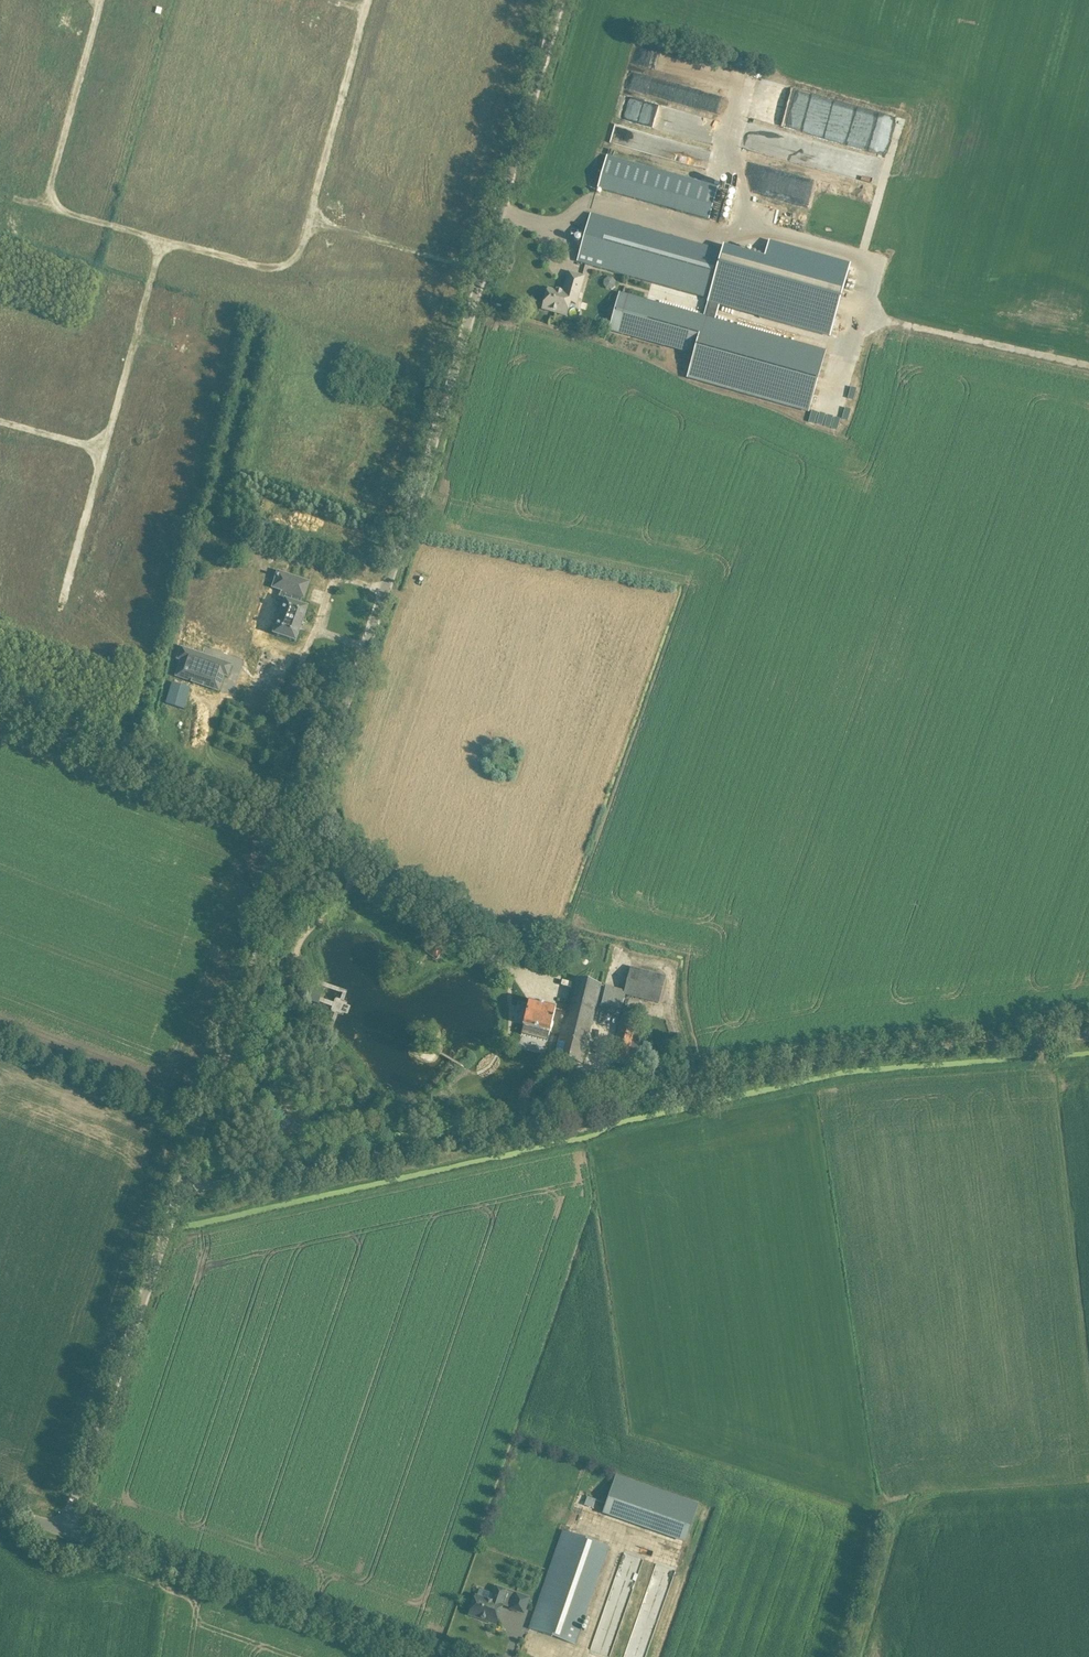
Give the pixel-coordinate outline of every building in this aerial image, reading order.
[(643,51),(639,61),(649,64),(652,54),(643,51)] [(638,122),(644,100),(628,96),(623,119),(638,122)] [(885,147),(891,116),(860,109),(861,108),(841,104),(840,107),(846,109),(846,110),(854,112),(853,115),(862,117),(861,121),(875,124),(874,129),(879,130),(876,145),(885,147)] [(611,144),(668,158),(671,143),(658,140),(658,137),(615,127),(611,144)] [(718,187),(617,159),(607,156),(598,189),(709,220),(718,187)] [(722,251),(601,217),(591,214),(577,262),(709,299),(722,251)] [(829,338),(849,264),(768,241),(764,257),(724,246),(722,251),(709,299),(708,304),(829,338)] [(584,277),(580,276),(569,273),(564,292),(561,292),(561,294),(548,290),(542,309),(567,316),(573,296),(578,297),(584,277)] [(620,293),(609,331),(693,355),(687,378),(809,413),(826,351),(620,293)] [(138,359),(135,373),(142,375),(146,361),(138,359)] [(278,572),(273,588),(282,591),(294,595),(291,603),(285,601),(285,603),(274,635),(296,642),(299,631),(300,631),(304,620),(303,620),(307,608),(299,606),(302,598),(303,599),(309,583),(278,572)] [(183,661),(177,677),(193,682),(193,683),(194,683),(195,683),(203,686),(204,687),(204,686),(219,691),(224,675),(228,677),(232,665),(183,648),(179,660),(183,661)] [(167,701),(186,705),(189,687),(170,684),(167,701)] [(425,940),(420,947),(426,950),(425,951),(438,960),(444,952),(431,943),(430,944),(425,940)] [(625,992),(659,1001),(666,977),(631,968),(625,992)] [(575,979),(555,1057),(582,1064),(592,1023),(596,1005),(608,1008),(620,1011),(625,992),(575,979)] [(300,985),(296,996),(318,1005),(319,1004),(317,1004),(321,994),(322,994),(323,994),(300,985)] [(529,1002),(524,1024),(522,1032),(548,1038),(556,1009),(529,1002)] [(638,1013),(624,1009),(612,1058),(627,1062),(638,1013)] [(686,1542),(699,1504),(616,1475),(603,1512),(686,1542)] [(587,1497),(584,1506),(593,1509),(596,1500),(587,1497)] [(575,1645),(601,1568),(609,1546),(564,1531),(556,1552),(530,1629),(575,1645)] [(501,1605),(506,1591),(497,1587),(492,1602),(476,1596),(469,1615),(496,1624),(503,1606),(501,1605)] [(523,1613),(528,1599),(516,1594),(511,1609),(523,1613)] [(608,1594),(592,1650),(610,1655),(626,1600),(608,1594)] [(644,1656),(646,1649),(629,1643),(626,1650),(644,1656)]
